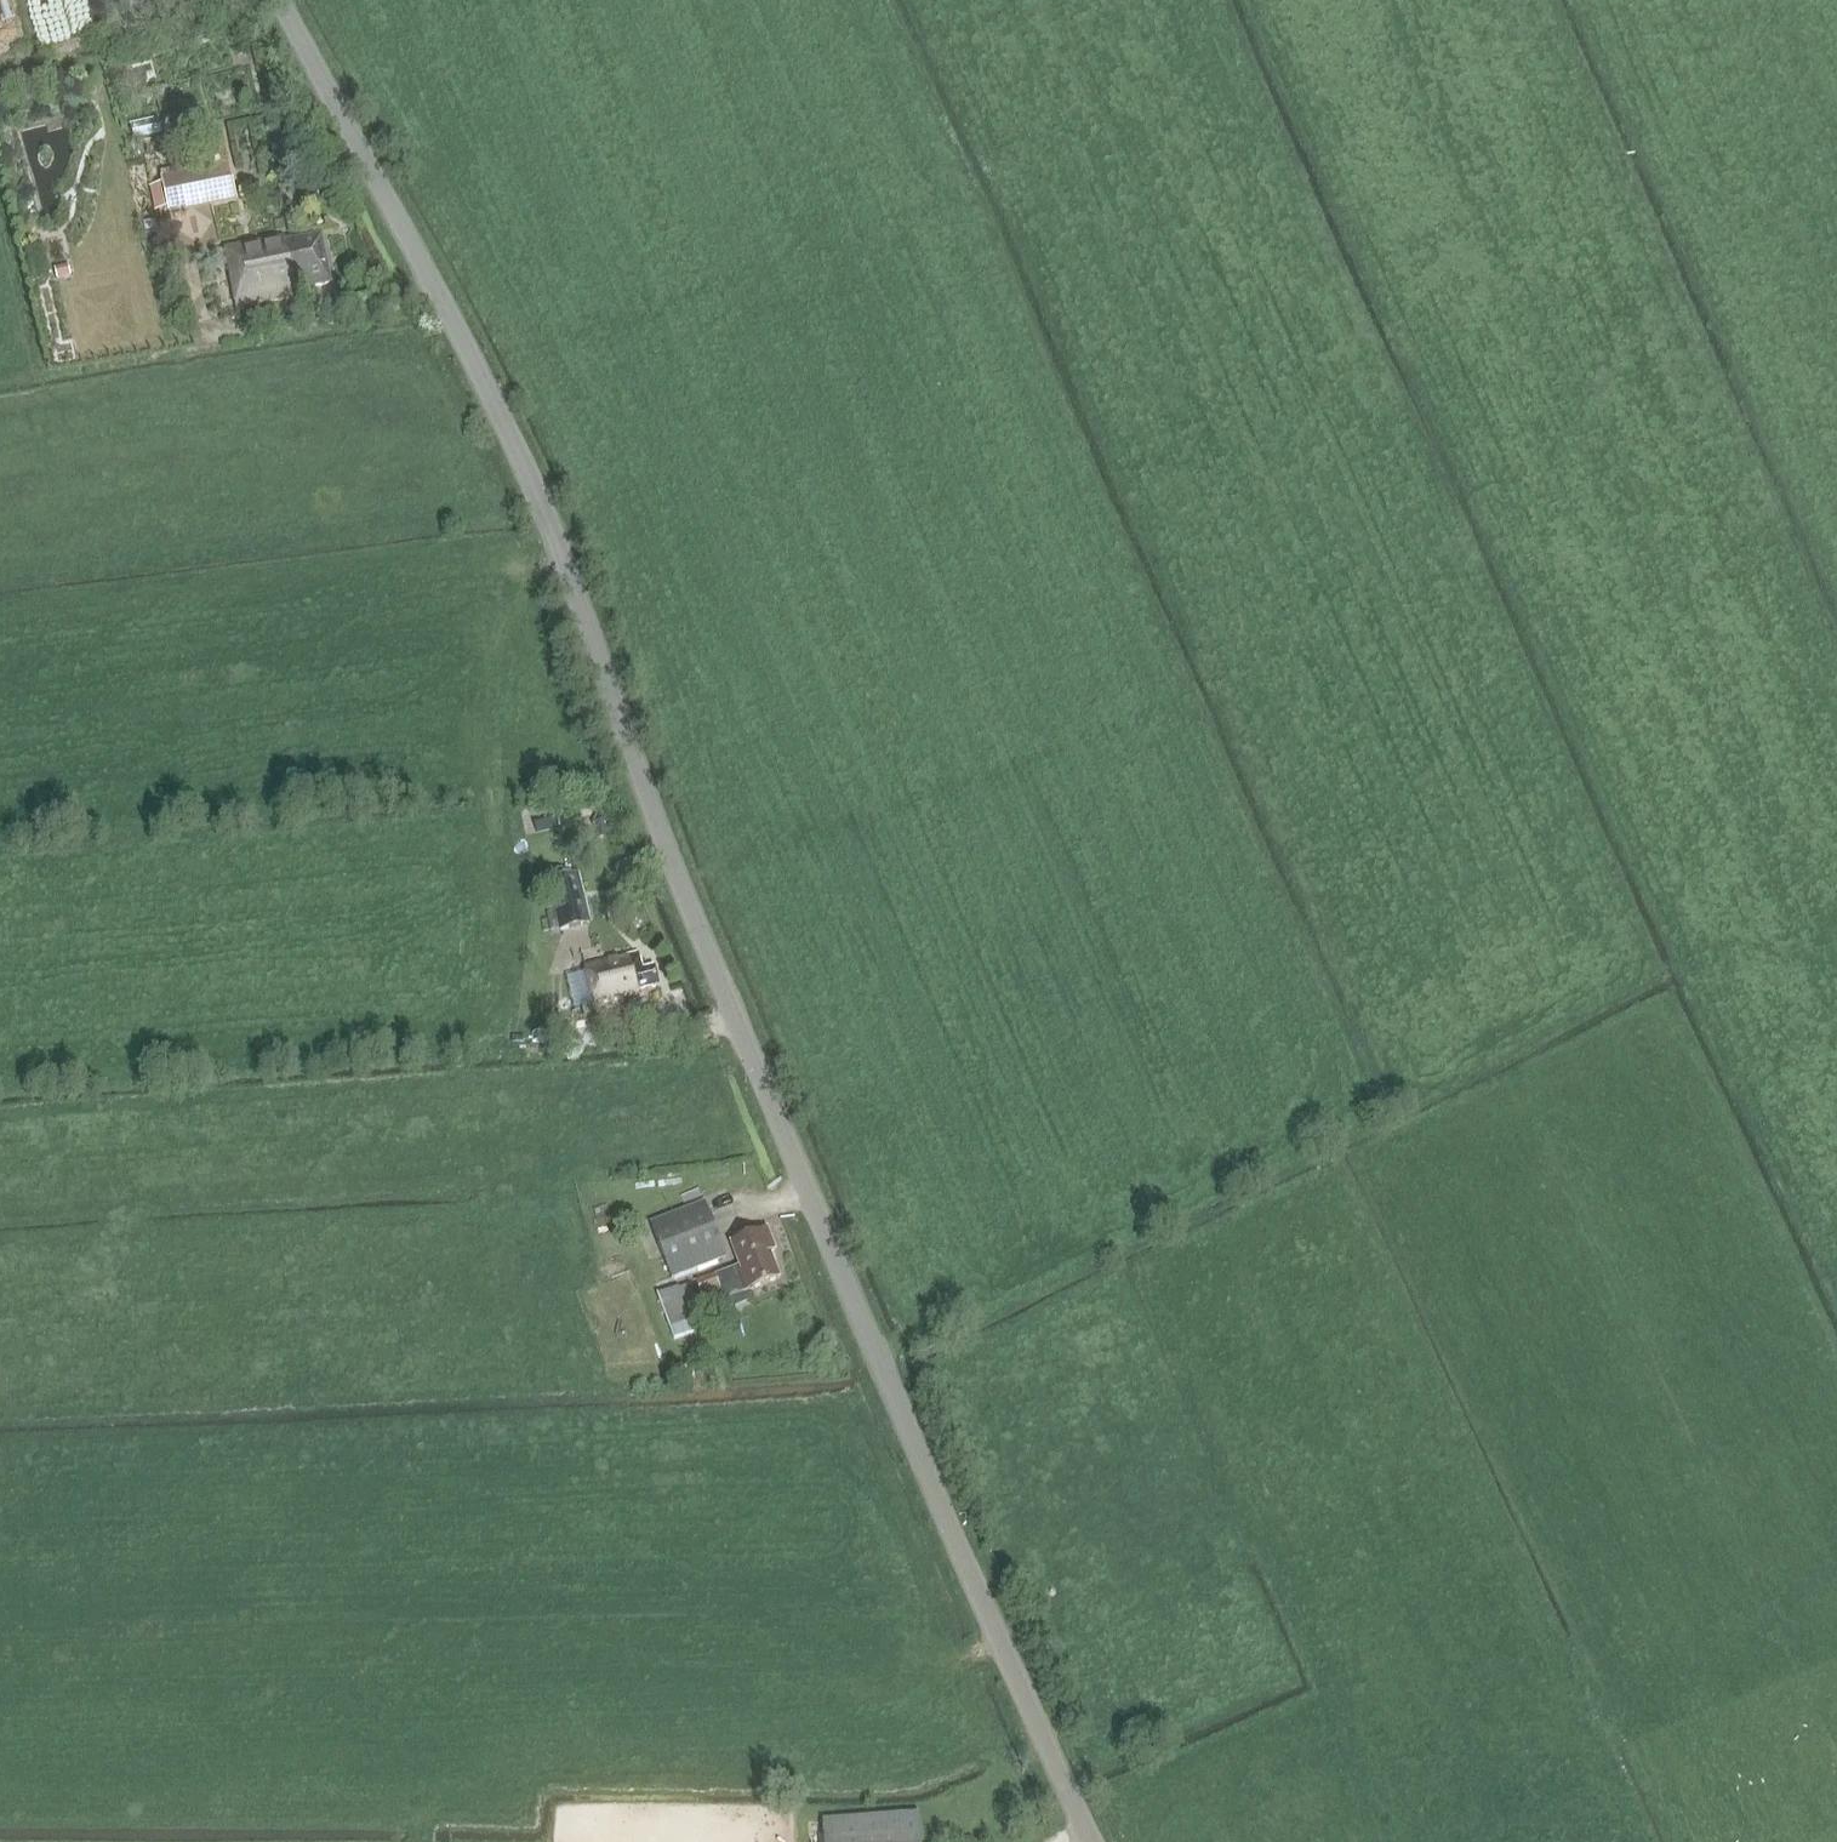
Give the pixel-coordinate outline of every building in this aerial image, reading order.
[(141,2),(147,18),(161,13),(157,0),(147,0),(141,2)] [(48,43),(68,38),(62,10),(41,15),(48,43)] [(200,153),(204,169),(161,177),(169,216),(237,202),(229,164),(224,165),(221,149),(200,153)] [(295,291),(328,283),(320,239),(286,245),(285,240),(226,250),(236,307),(296,297),(295,291)] [(556,822),(553,810),(530,817),(534,828),(556,822)] [(596,815),(592,824),(597,832),(597,840),(606,840),(606,832),(610,824),(605,815),(596,815)] [(578,876),(549,883),(560,931),(589,924),(578,876)] [(637,991),(658,985),(653,967),(641,970),(637,953),(583,968),(594,1009),(638,997),(637,991)] [(726,1258),(704,1202),(650,1223),(672,1280),(726,1258)] [(767,1230),(731,1243),(739,1265),(696,1280),(701,1293),(719,1287),(727,1310),(749,1302),(745,1290),(779,1278),(771,1255),(775,1254),(767,1230)] [(697,1305),(688,1283),(656,1295),(670,1330),(692,1322),(687,1309),(697,1305)] [(919,1814),(823,1821),(825,1841),(921,1841),(919,1814)]
